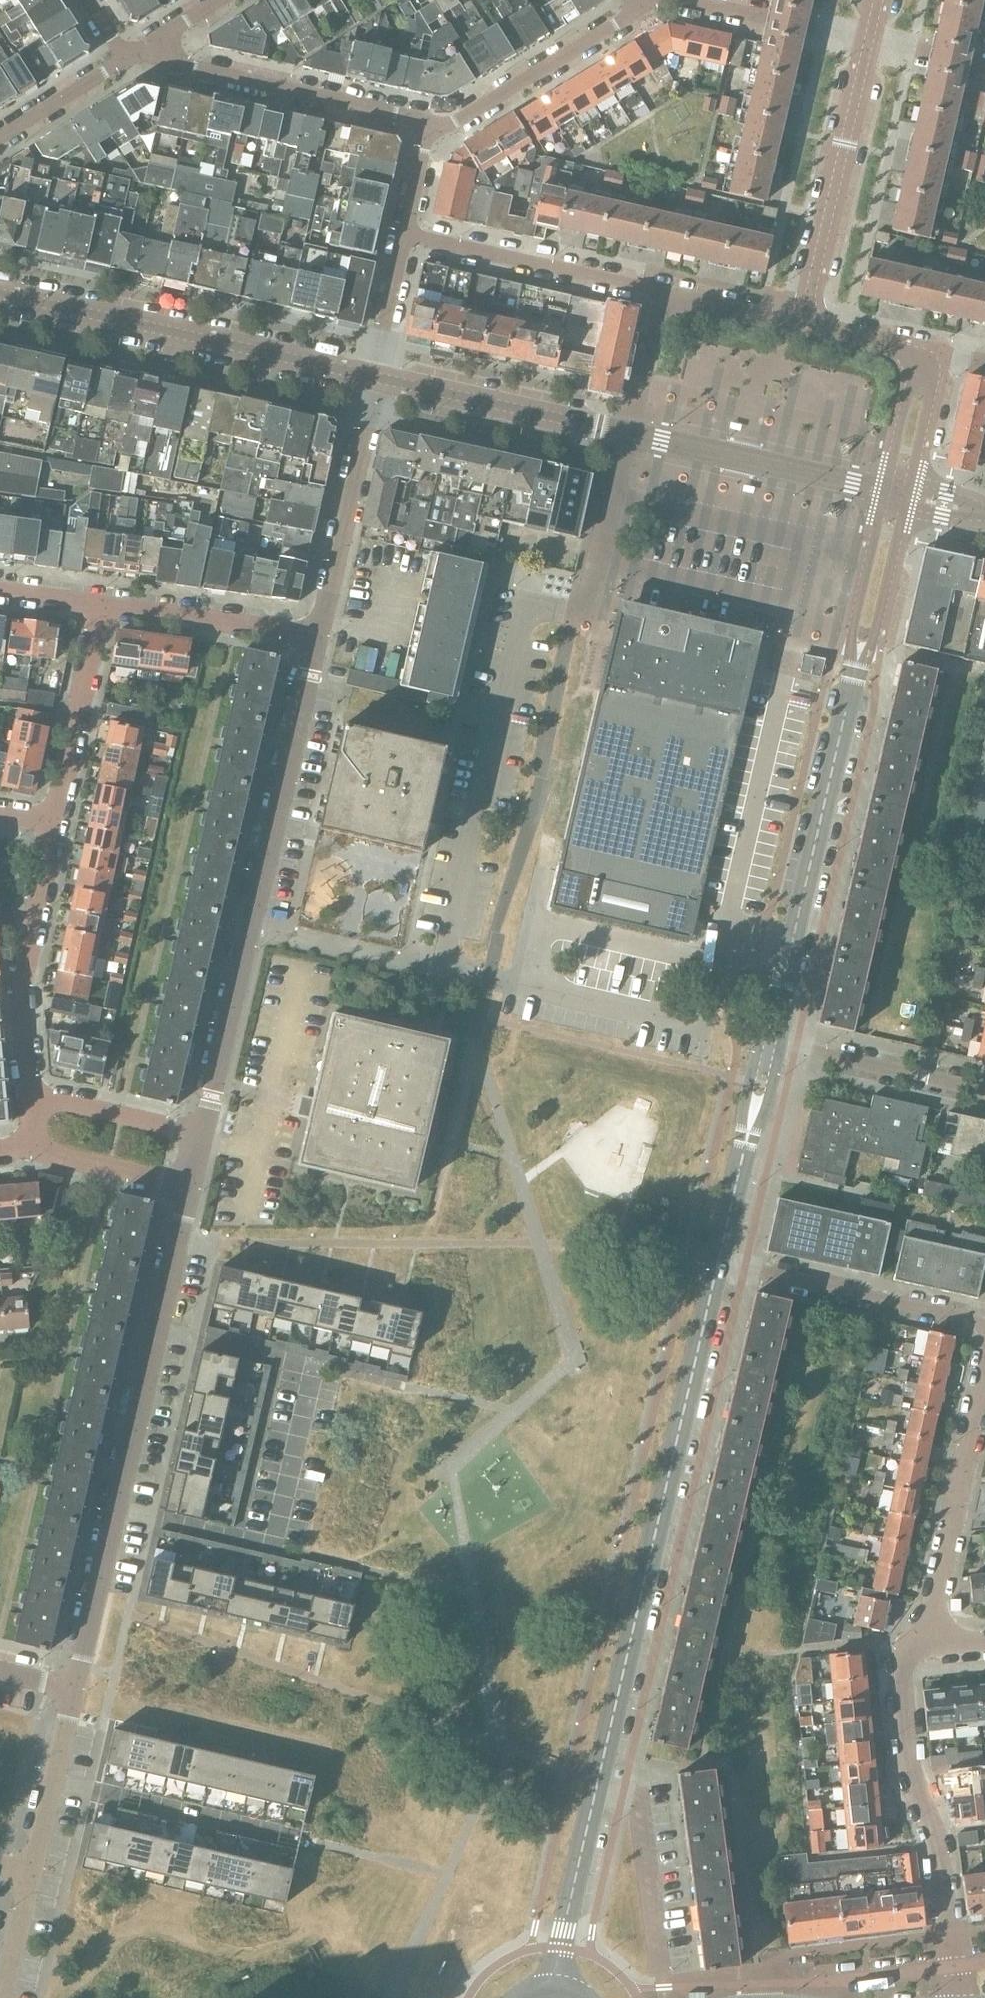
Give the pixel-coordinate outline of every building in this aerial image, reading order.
[(46,0),(18,0),(20,4),(6,13),(5,10),(0,14),(0,27),(1,28),(11,21),(46,0)] [(66,10),(60,0),(46,0),(11,21),(1,28),(11,44),(22,37),(16,29),(31,20),(36,28),(66,10)] [(137,24),(176,0),(119,0),(117,1),(130,22),(137,24)] [(264,1),(281,28),(283,30),(290,26),(308,55),(317,49),(286,0),(265,0),(264,1)] [(317,49),(324,44),(306,15),(313,11),(306,0),(286,0),(317,49)] [(328,0),(306,0),(313,11),(320,7),(334,28),(327,33),(329,36),(334,38),(339,34),(346,29),(339,17),(328,0)] [(339,17),(346,29),(362,19),(354,7),(347,12),(340,0),(328,0),(339,17)] [(363,2),(370,15),(378,10),(372,0),(361,0),(363,2)] [(378,10),(385,5),(381,0),(372,0),(378,10)] [(504,63),(515,57),(496,25),(488,30),(469,0),(461,5),(472,23),(498,66),(503,62),(504,63)] [(515,57),(526,50),(525,50),(531,46),(505,3),(503,0),(492,0),(504,20),(496,25),(515,57)] [(505,3),(531,46),(538,42),(548,36),(530,5),(521,10),(515,0),(503,0),(505,3)] [(548,3),(546,0),(538,0),(536,1),(541,9),(540,10),(545,17),(572,0),(554,0),(548,3)] [(545,17),(554,32),(564,26),(560,19),(574,10),(578,17),(605,1),(606,0),(572,0),(545,17)] [(789,16),(787,23),(805,27),(809,4),(810,0),(774,0),(772,12),(789,16)] [(945,2),(979,10),(981,0),(946,0),(945,2)] [(259,26),(266,38),(281,28),(264,1),(241,16),(250,31),(259,26)] [(952,54),(950,63),(950,65),(965,68),(966,66),(966,63),(972,38),(980,40),(984,19),(984,11),(979,10),(945,2),(934,50),(952,54)] [(498,66),(472,23),(461,5),(461,6),(459,3),(449,9),(469,40),(462,45),(481,76),(493,70),(492,69),(498,66)] [(46,45),(76,26),(66,10),(36,28),(46,45)] [(370,82),(384,85),(392,50),(382,48),(388,24),(383,10),(380,12),(365,81),(370,82)] [(407,90),(420,93),(427,58),(418,56),(423,34),(432,36),(432,34),(418,11),(414,13),(415,27),(412,38),(401,89),(406,90),(407,90)] [(354,42),(354,44),(347,77),(360,80),(365,81),(380,12),(359,26),(360,27),(368,29),(364,44),(354,42)] [(771,19),(768,29),(765,44),(757,42),(754,57),(762,59),(759,71),(793,79),(805,27),(787,23),(789,16),(772,12),(771,19)] [(241,16),(208,36),(209,46),(262,58),(266,38),(259,26),(250,31),(241,16)] [(446,97),(474,80),(458,55),(441,65),(431,63),(433,53),(457,38),(449,25),(432,35),(427,58),(420,93),(419,93),(440,98),(446,97)] [(40,84),(88,54),(89,47),(76,26),(46,45),(54,57),(45,62),(48,67),(44,69),(34,52),(24,58),(40,84)] [(392,50),(384,85),(396,87),(396,88),(401,89),(412,38),(415,27),(407,26),(401,53),(392,50)] [(347,77),(354,44),(354,42),(357,27),(338,39),(341,41),(339,51),(326,48),(304,61),(303,67),(347,77)] [(679,55),(702,60),(709,32),(685,27),(684,32),(679,53),(679,55)] [(658,57),(669,51),(679,53),(684,32),(668,29),(637,48),(647,63),(651,71),(656,81),(661,77),(664,83),(672,78),(658,57)] [(723,72),(725,65),(731,37),(709,32),(702,60),(701,67),(723,72)] [(750,41),(736,37),(730,65),(744,68),(750,41)] [(280,47),(283,51),(295,59),(299,57),(291,43),(280,47)] [(651,71),(647,63),(637,48),(634,44),(616,55),(632,83),(651,71)] [(36,86),(18,56),(10,61),(0,46),(0,64),(20,96),(36,86)] [(961,88),(961,86),(965,68),(950,65),(950,63),(952,54),(934,50),(933,56),(921,107),(955,114),(954,116),(963,118),(966,102),(969,89),(961,88)] [(283,51),(280,62),(294,65),(295,59),(283,51)] [(632,83),(616,55),(596,67),(613,94),(632,83)] [(0,64),(0,101),(3,107),(20,96),(0,64)] [(594,106),(613,94),(596,67),(577,78),(594,106)] [(793,79),(759,71),(758,72),(750,111),(783,119),(786,104),(788,99),(789,95),(793,79)] [(594,106),(577,78),(558,90),(575,117),(594,106)] [(136,81),(114,94),(132,123),(145,115),(159,117),(165,88),(160,87),(160,83),(144,80),(136,81)] [(166,87),(165,88),(159,117),(157,124),(156,132),(178,137),(182,137),(184,130),(192,93),(178,90),(178,87),(168,85),(168,88),(166,87)] [(556,129),(575,117),(558,90),(540,101),(556,129)] [(976,91),(969,119),(983,122),(984,115),(984,93),(976,91)] [(206,135),(207,130),(214,98),(213,98),(211,95),(204,93),(202,96),(192,93),(184,130),(182,137),(204,143),(206,135)] [(114,94),(89,110),(98,125),(105,120),(114,135),(123,130),(130,141),(139,135),(132,123),(114,94)] [(223,169),(228,146),(238,101),(215,96),(214,98),(207,130),(220,133),(211,177),(225,180),(227,170),(223,169)] [(721,105),(736,108),(737,100),(723,97),(721,105)] [(716,100),(706,98),(703,111),(713,113),(716,100)] [(556,129),(540,101),(520,113),(537,141),(556,129)] [(258,137),(265,107),(245,103),(236,143),(246,145),(248,135),(258,137)] [(645,104),(635,110),(639,117),(649,111),(645,104)] [(721,105),(719,114),(733,117),(736,108),(721,105)] [(275,152),(284,111),(265,107),(258,137),(268,139),(262,170),(270,172),(275,152)] [(945,155),(954,116),(955,114),(921,107),(911,148),(945,155)] [(89,110),(70,121),(85,143),(96,162),(107,156),(99,144),(114,135),(105,120),(98,125),(89,110)] [(297,146),(304,116),(284,111),(275,152),(270,172),(269,175),(277,177),(281,160),(284,161),(287,144),(297,146)] [(778,140),(783,119),(750,111),(741,152),(774,159),(777,144),(778,140)] [(489,129),(505,156),(530,141),(514,114),(489,129)] [(322,147),(328,121),(304,116),(297,146),(289,180),(284,201),(283,202),(281,212),(281,214),(309,220),(319,175),(308,173),(312,157),(315,158),(318,146),(322,147)] [(58,160),(85,143),(70,121),(35,144),(43,157),(58,160)] [(395,165),(400,143),(396,137),(331,122),(325,149),(350,155),(395,165)] [(482,170),(505,156),(489,129),(463,144),(465,147),(454,154),(452,164),(445,163),(433,215),(486,227),(495,190),(490,183),(482,170)] [(585,152),(581,145),(571,151),(574,157),(575,158),(585,152)] [(535,149),(534,148),(525,153),(524,157),(529,164),(533,161),(535,149)] [(570,160),(574,157),(571,151),(569,148),(562,152),(562,157),(570,160)] [(906,172),(902,188),(935,196),(940,176),(945,155),(911,148),(908,163),(907,168),(906,172)] [(33,162),(34,160),(28,149),(12,159),(0,210),(0,242),(15,246),(30,176),(33,162)] [(170,189),(177,159),(170,158),(171,150),(168,150),(166,157),(150,154),(147,167),(143,183),(170,189)] [(962,151),(960,159),(973,162),(975,154),(962,151)] [(234,152),(231,163),(239,165),(242,154),(234,152)] [(770,176),(774,159),(741,152),(731,193),(764,201),(768,185),(769,181),(770,176)] [(395,165),(350,155),(348,164),(344,163),(341,174),(391,185),(395,165)] [(981,155),(976,181),(984,183),(984,156),(981,155)] [(178,156),(177,159),(170,189),(193,194),(197,174),(200,161),(178,156)] [(12,159),(0,166),(0,210),(12,159)] [(973,162),(960,159),(958,168),(971,171),(973,162)] [(33,162),(30,176),(15,246),(22,247),(24,251),(31,252),(35,250),(37,250),(53,179),(52,178),(51,181),(47,180),(50,166),(33,162)] [(319,172),(323,173),(331,174),(333,165),(321,162),(319,172)] [(53,179),(37,250),(61,256),(75,189),(76,190),(81,170),(66,166),(63,181),(53,179)] [(559,229),(559,227),(567,193),(571,175),(545,169),(536,212),(528,210),(526,217),(508,213),(509,208),(510,208),(513,195),(519,170),(516,166),(490,183),(495,190),(486,227),(544,241),(547,227),(559,229)] [(147,167),(131,170),(139,183),(143,183),(147,167)] [(125,172),(123,179),(129,180),(134,181),(139,183),(131,170),(131,168),(125,172)] [(105,175),(81,170),(76,190),(75,189),(61,256),(85,261),(105,175)] [(532,173),(519,170),(513,195),(527,199),(532,173)] [(603,184),(612,186),(615,173),(606,171),(603,184)] [(329,186),(331,174),(323,173),(321,184),(329,186)] [(615,173),(612,186),(621,188),(623,175),(615,173)] [(193,194),(211,198),(232,203),(267,211),(268,205),(233,197),(236,183),(225,180),(211,177),(197,174),(193,194)] [(391,185),(341,174),(339,185),(343,186),(341,199),(386,209),(391,185)] [(110,267),(123,206),(129,180),(123,179),(117,178),(105,175),(85,261),(110,267)] [(269,175),(267,185),(276,187),(278,177),(277,177),(269,175)] [(274,198),(284,201),(289,180),(278,177),(276,187),(274,198)] [(703,186),(718,189),(720,181),(705,177),(703,186)] [(131,193),(134,181),(129,180),(123,206),(110,267),(116,268),(117,267),(119,268),(121,271),(125,272),(129,270),(132,271),(139,235),(129,233),(137,194),(131,193)] [(935,196),(902,188),(899,204),(897,208),(896,213),(893,230),(926,237),(935,196)] [(695,191),(687,189),(683,203),(693,205),(695,191)] [(695,191),(693,205),(701,207),(704,193),(695,191)] [(608,203),(567,193),(559,227),(576,231),(600,236),(608,203)] [(192,286),(216,291),(226,246),(235,208),(231,207),(232,203),(211,198),(208,210),(201,248),(197,266),(192,286)] [(386,209),(341,199),(338,211),(333,210),(331,221),(380,232),(386,209)] [(271,210),(281,212),(283,202),(273,200),(271,210)] [(625,242),(642,246),(649,212),(608,203),(600,236),(620,240),(625,242)] [(155,277),(163,279),(172,240),(179,207),(167,204),(159,241),(142,238),(135,271),(142,274),(144,277),(150,278),(153,276),(155,276),(155,277)] [(179,207),(172,240),(163,279),(188,285),(192,265),(197,266),(201,248),(208,210),(180,204),(179,207)] [(316,206),(313,218),(322,220),(324,208),(316,206)] [(775,218),(777,209),(764,206),(762,215),(775,218)] [(255,221),(242,218),(244,210),(235,208),(226,246),(216,291),(239,296),(255,221)] [(649,212),(642,246),(661,250),(666,251),(681,255),(689,221),(649,212)] [(284,218),(261,213),(257,230),(281,235),(284,218)] [(319,232),(322,220),(313,218),(311,230),(319,232)] [(330,246),(375,256),(380,232),(331,221),(328,232),(333,233),(330,246)] [(730,231),(689,221),(681,255),(693,258),(697,258),(701,259),(723,264),(730,231)] [(730,231),(723,264),(747,269),(764,273),(771,239),(730,231)] [(876,231),(874,241),(886,244),(889,234),(876,231)] [(955,243),(957,235),(942,232),(940,240),(955,243)] [(916,240),(905,238),(903,247),(914,249),(916,240)] [(279,246),(276,258),(266,303),(290,308),(300,263),(301,251),(285,247),(285,243),(281,242),(280,246),(279,246)] [(929,254),(931,245),(919,242),(917,251),(929,254)] [(300,263),(290,308),(313,313),(323,268),(326,253),(327,249),(303,243),(301,251),(300,263)] [(957,250),(948,248),(945,261),(954,263),(957,250)] [(954,263),(962,265),(965,252),(957,250),(954,263)] [(266,303),(276,258),(253,252),(243,297),(252,299),(251,302),(265,305),(266,303)] [(323,268),(313,313),(337,318),(350,258),(326,253),(323,268)] [(337,318),(360,324),(373,263),(350,258),(337,318)] [(869,261),(861,295),(878,299),(902,304),(909,270),(869,261)] [(431,341),(446,268),(422,262),(414,301),(413,301),(406,336),(408,336),(431,341)] [(455,346),(471,273),(446,268),(431,341),(455,346)] [(909,270),(902,304),(943,313),(950,279),(909,270)] [(480,352),(496,279),(471,273),(455,346),(480,352)] [(505,357),(521,284),(496,279),(480,352),(505,357)] [(983,322),(984,311),(984,287),(950,279),(943,313),(983,322)] [(530,363),(546,289),(521,284),(505,357),(530,363)] [(555,368),(571,296),(570,296),(570,295),(546,289),(530,363),(554,368),(555,368)] [(592,376),(608,305),(571,296),(555,368),(569,369),(592,376)] [(590,388),(617,394),(619,386),(635,310),(609,304),(608,305),(592,376),(590,388)] [(17,348),(0,344),(0,425),(17,348)] [(0,425),(0,444),(20,448),(41,353),(17,348),(0,425)] [(41,353),(20,448),(44,454),(65,358),(41,353)] [(73,458),(94,364),(70,359),(50,448),(67,452),(66,456),(73,458)] [(100,448),(104,431),(117,370),(94,364),(73,458),(97,463),(100,448)] [(107,441),(125,445),(141,375),(117,370),(104,431),(109,432),(107,441)] [(137,474),(144,476),(166,381),(141,375),(125,445),(119,471),(123,472),(137,474)] [(983,418),(984,410),(984,380),(966,376),(960,401),(954,428),(984,434),(984,418),(983,418)] [(684,392),(690,393),(690,391),(692,391),(694,381),(691,380),(690,383),(686,382),(684,392)] [(169,481),(190,386),(166,381),(144,476),(169,481)] [(218,392),(195,387),(179,458),(174,477),(198,483),(202,464),(207,440),(218,392)] [(218,392),(207,440),(231,445),(241,397),(218,392)] [(241,397),(231,445),(225,468),(232,470),(230,480),(223,479),(220,491),(225,491),(248,496),(251,485),(235,481),(237,471),(253,475),(255,467),(256,460),(269,404),(241,397)] [(269,404),(256,460),(280,465),(284,449),(293,409),(269,404)] [(293,409),(284,449),(296,452),(293,465),(303,467),(315,414),(293,409)] [(315,414),(303,467),(302,473),(300,482),(323,486),(331,451),(333,441),(333,442),(337,425),(333,418),(320,415),(319,415),(315,414)] [(741,424),(730,422),(729,428),(739,431),(741,424)] [(954,428),(948,455),(947,461),(945,467),(972,472),(974,461),(974,460),(984,462),(984,434),(954,428)] [(418,437),(389,431),(382,435),(378,457),(379,457),(375,471),(362,524),(398,533),(401,520),(410,479),(420,437),(418,437)] [(401,520),(398,533),(422,538),(432,494),(444,442),(420,437),(410,479),(401,520)] [(432,494),(422,538),(446,544),(459,490),(468,447),(444,442),(432,494)] [(459,490),(446,544),(470,549),(474,532),(477,516),(492,453),(468,447),(459,490)] [(100,448),(97,463),(114,466),(117,452),(100,448)] [(38,482),(42,460),(0,452),(0,475),(14,478),(26,480),(38,482)] [(492,453),(477,516),(501,521),(524,526),(532,494),(539,463),(492,453)] [(524,526),(576,538),(590,474),(539,463),(532,494),(524,526)] [(120,493),(120,492),(123,472),(119,471),(91,467),(88,488),(120,493)] [(137,474),(123,472),(120,492),(134,494),(135,488),(137,474)] [(0,475),(0,492),(12,494),(14,478),(0,475)] [(251,485),(248,496),(256,497),(257,497),(259,490),(261,479),(253,477),(252,477),(251,485)] [(26,480),(14,478),(12,494),(24,495),(26,480)] [(26,480),(24,495),(36,497),(37,487),(38,482),(26,480)] [(285,494),(283,502),(318,509),(321,495),(322,490),(265,480),(263,490),(285,494)] [(256,497),(248,496),(225,491),(224,494),(221,512),(222,513),(251,519),(256,497)] [(92,492),(76,503),(82,511),(89,512),(92,492)] [(88,521),(82,564),(100,567),(104,532),(105,531),(97,530),(102,493),(92,492),(89,512),(88,520),(88,521)] [(104,532),(100,567),(99,568),(119,570),(126,519),(129,497),(120,496),(119,508),(118,507),(114,533),(104,532)] [(21,498),(13,497),(11,507),(19,508),(21,498)] [(129,497),(126,519),(119,570),(138,573),(138,572),(142,538),(134,536),(136,521),(134,521),(137,499),(129,497)] [(43,502),(35,500),(34,511),(42,512),(43,502)] [(274,523),(313,532),(318,509),(283,502),(283,503),(270,500),(265,523),(273,525),(274,523)] [(193,501),(182,550),(174,585),(198,588),(217,506),(193,501)] [(65,505),(58,504),(56,514),(64,515),(65,505)] [(143,537),(142,538),(138,572),(156,574),(162,531),(165,513),(165,511),(157,510),(155,523),(153,538),(143,537)] [(173,514),(165,513),(162,531),(156,574),(155,582),(174,585),(182,550),(168,548),(173,514)] [(218,516),(215,532),(225,535),(229,519),(218,516)] [(13,556),(13,555),(17,520),(0,517),(0,554),(13,556)] [(81,572),(82,564),(88,521),(88,520),(69,517),(62,569),(81,572)] [(18,519),(17,520),(13,555),(35,558),(36,558),(40,530),(41,522),(18,519)] [(249,523),(240,521),(238,532),(247,534),(249,523)] [(264,527),(262,535),(270,537),(271,533),(273,525),(265,523),(264,527)] [(282,545),(309,551),(313,532),(274,523),(273,525),(271,533),(284,535),(282,545)] [(36,558),(35,558),(34,566),(57,569),(62,533),(40,530),(36,558)] [(474,532),(470,549),(490,554),(494,555),(498,537),(479,533),(474,532)] [(202,589),(224,592),(233,554),(234,554),(236,546),(213,541),(202,589)] [(281,546),(277,564),(269,598),(298,602),(298,597),(309,551),(282,545),(281,546)] [(924,548),(902,645),(962,659),(982,563),(973,560),(973,558),(971,558),(924,548)] [(347,679),(345,685),(446,708),(451,698),(457,699),(470,644),(470,645),(476,620),(475,620),(488,565),(430,552),(400,681),(349,669),(347,679)] [(233,554),(224,592),(248,595),(256,559),(234,554),(233,554)] [(256,559),(248,595),(269,598),(277,564),(256,559)] [(962,659),(984,664),(984,561),(983,561),(982,563),(962,659)] [(559,871),(551,906),(574,911),(666,932),(689,938),(697,903),(751,667),(752,662),(755,650),(757,644),(736,639),(640,617),(619,612),(599,696),(566,840),(559,871)] [(2,662),(8,619),(0,618),(0,661),(2,662)] [(26,692),(26,690),(28,679),(30,665),(35,623),(13,620),(8,653),(21,655),(17,679),(0,676),(0,689),(26,692)] [(35,623),(30,665),(28,679),(37,680),(41,658),(55,660),(59,627),(35,623)] [(142,634),(117,631),(112,666),(137,670),(142,634)] [(142,634),(137,670),(161,673),(166,638),(142,634)] [(166,638),(161,673),(185,676),(194,678),(195,678),(200,655),(192,653),(188,653),(189,641),(166,638)] [(265,721),(279,657),(275,656),(275,655),(269,654),(244,649),(244,650),(241,663),(229,712),(265,721)] [(820,677),(821,672),(823,666),(822,666),(824,659),(803,654),(801,661),(799,672),(815,676),(820,677)] [(901,662),(884,734),(920,742),(937,670),(912,664),(912,663),(906,662),(906,663),(901,662)] [(0,689),(0,700),(24,704),(26,692),(0,689)] [(26,690),(26,692),(24,704),(51,707),(54,696),(54,694),(26,690)] [(129,720),(131,708),(108,703),(106,715),(129,720)] [(16,722),(11,744),(43,751),(48,729),(44,728),(47,715),(19,709),(0,706),(0,712),(18,714),(16,722)] [(141,710),(131,708),(129,720),(138,722),(141,710)] [(229,712),(214,777),(250,785),(265,721),(229,712)] [(111,722),(106,744),(139,751),(144,729),(111,722)] [(446,749),(342,725),(319,829),(422,852),(446,749)] [(884,734),(867,807),(903,815),(920,742),(884,734)] [(7,764),(39,771),(43,751),(11,744),(9,754),(0,752),(0,762),(7,764)] [(106,744),(106,745),(102,764),(135,772),(139,751),(106,744)] [(156,745),(154,753),(172,757),(174,749),(156,745)] [(978,762),(976,774),(984,776),(984,763),(978,762)] [(39,771),(7,764),(2,785),(34,792),(39,771)] [(133,783),(135,772),(102,764),(98,785),(131,792),(163,799),(167,778),(161,777),(155,776),(153,787),(133,783)] [(151,766),(149,775),(155,776),(161,777),(163,768),(151,766)] [(976,774),(973,787),(984,790),(984,776),(976,774)] [(250,785),(214,777),(199,843),(234,851),(250,785)] [(131,792),(98,785),(93,805),(127,812),(131,792)] [(973,787),(959,849),(976,853),(984,848),(984,790),(973,787)] [(122,833),(127,812),(93,805),(89,826),(122,833)] [(159,819),(161,810),(148,807),(146,816),(159,819)] [(867,807),(851,880),(886,887),(903,815),(867,807)] [(89,826),(85,847),(118,854),(122,833),(89,826)] [(155,840),(156,831),(143,829),(142,837),(155,840)] [(199,843),(185,906),(220,914),(234,851),(199,843)] [(85,847),(80,867),(113,875),(118,854),(85,847)] [(150,861),(152,852),(139,849),(137,858),(150,861)] [(80,867),(76,888),(109,895),(113,875),(80,867)] [(146,881),(148,873),(135,870),(133,879),(135,879),(146,881)] [(135,879),(133,891),(143,893),(146,881),(135,879)] [(851,880),(834,952),(869,960),(886,887),(851,880)] [(76,888),(72,908),(105,916),(109,895),(76,888)] [(141,902),(143,893),(133,891),(131,891),(129,899),(141,902)] [(220,914),(185,906),(170,970),(205,978),(220,914)] [(72,908),(69,922),(67,930),(100,937),(105,916),(72,908)] [(137,923),(138,914),(126,911),(124,920),(137,923)] [(67,930),(63,950),(96,957),(100,937),(67,930)] [(132,943),(134,935),(122,932),(120,941),(132,943)] [(63,950),(59,970),(92,978),(96,957),(63,950)] [(834,952),(817,1024),(822,1025),(827,1026),(853,1032),(869,960),(834,952)] [(128,964),(130,955),(117,953),(116,961),(128,964)] [(974,976),(983,978),(984,968),(976,966),(974,976)] [(92,978),(59,970),(54,992),(88,999),(92,978)] [(170,970),(155,1034),(190,1043),(205,978),(170,970)] [(124,985),(126,976),(113,973),(111,982),(124,985)] [(980,989),(983,978),(974,976),(972,987),(980,989)] [(120,1006),(121,997),(109,994),(107,1003),(120,1006)] [(80,1003),(53,997),(51,1011),(78,1017),(80,1003)] [(80,1003),(78,1017),(88,1019),(91,1005),(80,1003)] [(88,1019),(89,1019),(99,1021),(102,1008),(91,1005),(88,1019)] [(309,1115),(309,1117),(299,1161),(413,1187),(426,1133),(427,1133),(448,1041),(332,1014),(311,1101),(303,1099),(300,1113),(309,1115)] [(966,1017),(963,1028),(972,1029),(974,1019),(966,1017)] [(970,1040),(972,1029),(963,1028),(961,1038),(970,1040)] [(77,1070),(85,1037),(49,1029),(51,1045),(57,1046),(53,1064),(77,1070)] [(190,1043),(155,1034),(140,1097),(176,1105),(190,1043)] [(121,1045),(85,1037),(77,1070),(101,1076),(103,1069),(115,1072),(121,1045)] [(6,1061),(0,1062),(0,1082),(8,1081),(6,1061)] [(10,1101),(8,1081),(0,1082),(0,1102),(10,1101)] [(872,1095),(869,1109),(866,1124),(870,1125),(868,1133),(878,1135),(874,1155),(898,1161),(896,1174),(917,1179),(925,1144),(920,1142),(921,1138),(923,1129),(928,1107),(872,1095)] [(821,1111),(810,1109),(801,1150),(802,1150),(801,1158),(799,1158),(796,1173),(822,1179),(822,1181),(844,1186),(846,1177),(844,1177),(850,1150),(874,1155),(878,1135),(868,1133),(870,1125),(866,1124),(869,1109),(824,1099),(821,1111)] [(12,1122),(10,1101),(0,1102),(0,1123),(12,1122)] [(947,1111),(941,1141),(951,1143),(949,1155),(984,1163),(984,1120),(947,1111)] [(923,1129),(921,1138),(928,1139),(930,1131),(923,1129)] [(60,1180),(39,1175),(37,1183),(40,1216),(39,1216),(40,1221),(39,1221),(40,1235),(47,1235),(60,1180)] [(926,1180),(923,1195),(984,1209),(984,1204),(984,1193),(926,1180)] [(40,1216),(37,1183),(14,1186),(18,1218),(39,1216),(40,1216)] [(14,1186),(0,1187),(0,1220),(18,1218),(14,1186)] [(63,1189),(58,1212),(70,1215),(75,1192),(63,1189)] [(118,1193),(103,1258),(138,1266),(153,1201),(118,1193)] [(765,1251),(766,1251),(767,1252),(767,1250),(846,1267),(845,1269),(878,1276),(894,1205),(861,1198),(857,1218),(779,1201),(780,1198),(777,1198),(765,1251)] [(977,1298),(984,1260),(984,1237),(961,1232),(960,1234),(951,1232),(948,1246),(941,1245),(944,1231),(935,1229),(935,1226),(906,1219),(893,1280),(977,1298)] [(20,1247),(18,1233),(9,1233),(11,1247),(20,1247)] [(123,1330),(138,1266),(103,1258),(88,1322),(123,1330)] [(234,1309),(233,1308),(242,1271),(220,1266),(211,1308),(234,1313),(234,1309)] [(261,1276),(242,1271),(233,1308),(234,1309),(253,1313),(261,1276)] [(12,1275),(0,1276),(1,1286),(12,1285),(12,1275)] [(281,1280),(261,1276),(253,1313),(273,1317),(281,1280)] [(301,1285),(281,1280),(273,1317),(292,1322),(301,1285)] [(321,1289),(301,1285),(292,1322),(312,1327),(321,1289)] [(341,1294),(321,1289),(312,1327),(332,1331),(341,1294)] [(775,1365),(790,1301),(765,1295),(766,1294),(760,1293),(755,1293),(740,1357),(775,1365)] [(351,1335),(352,1336),(361,1299),(341,1294),(332,1331),(351,1335)] [(3,1299),(6,1330),(13,1329),(13,1330),(30,1328),(27,1297),(3,1299)] [(381,1303),(361,1299),(352,1336),(351,1335),(350,1340),(371,1345),(381,1303)] [(391,1350),(400,1308),(381,1303),(371,1345),(389,1349),(391,1350)] [(411,1358),(422,1313),(400,1308),(391,1350),(389,1349),(389,1352),(411,1358)] [(109,1394),(123,1330),(88,1322),(73,1386),(109,1394)] [(206,1326),(205,1332),(218,1335),(220,1330),(206,1326)] [(923,1359),(940,1362),(947,1364),(953,1336),(929,1331),(923,1359)] [(233,1339),(246,1342),(247,1336),(234,1333),(233,1339)] [(260,1339),(247,1336),(246,1342),(259,1344),(260,1339)] [(286,1351),(288,1342),(275,1339),(273,1348),(286,1351)] [(301,1345),(288,1342),(286,1351),(299,1354),(301,1345)] [(914,1345),(905,1343),(902,1354),(911,1356),(914,1345)] [(870,1346),(865,1370),(880,1373),(886,1350),(870,1346)] [(313,1357),(326,1360),(327,1351),(315,1348),(313,1357)] [(201,1350),(196,1371),(234,1380),(238,1359),(201,1350)] [(340,1354),(327,1351),(326,1360),(338,1363),(340,1354)] [(740,1357),(734,1385),(725,1421),(761,1429),(775,1365),(740,1357)] [(917,1385),(942,1389),(947,1364),(940,1362),(923,1359),(917,1385)] [(365,1372),(366,1364),(354,1361),(352,1369),(365,1372)] [(265,1364),(262,1377),(267,1379),(270,1366),(265,1364)] [(379,1367),(366,1364),(365,1372),(377,1375),(379,1367)] [(908,1371),(899,1369),(897,1380),(906,1382),(908,1371)] [(196,1371),(191,1391),(229,1399),(234,1380),(196,1371)] [(402,1381),(406,1382),(407,1376),(394,1373),(392,1379),(402,1381)] [(912,1410),(935,1415),(936,1415),(942,1389),(917,1385),(912,1410)] [(58,1449),(94,1458),(109,1394),(73,1386),(58,1449)] [(191,1391),(187,1411),(224,1420),(225,1418),(229,1399),(191,1391)] [(891,1406),(893,1393),(882,1391),(879,1403),(891,1406)] [(258,1393),(255,1405),(261,1407),(264,1394),(258,1393)] [(902,1397),(894,1395),(892,1406),(900,1408),(902,1397)] [(258,1420),(261,1407),(255,1405),(252,1418),(258,1420)] [(906,1435),(930,1440),(935,1415),(912,1410),(911,1410),(906,1435)] [(225,1418),(224,1420),(187,1411),(182,1431),(220,1439),(220,1441),(224,1442),(229,1419),(225,1418)] [(725,1421),(719,1449),(711,1485),(746,1493),(761,1429),(725,1421)] [(888,1421),(886,1431),(894,1433),(896,1423),(888,1421)] [(220,1441),(220,1439),(182,1431),(178,1450),(215,1459),(220,1441)] [(894,1433),(886,1431),(883,1442),(892,1443),(894,1433)] [(249,1432),(246,1445),(251,1446),(254,1434),(249,1432)] [(858,1437),(850,1435),(847,1446),(856,1448),(858,1437)] [(900,1461),(924,1466),(930,1440),(906,1435),(900,1461)] [(248,1459),(251,1446),(246,1445),(243,1458),(248,1459)] [(79,1521),(94,1458),(58,1449),(43,1513),(79,1521)] [(178,1450),(173,1470),(211,1479),(215,1459),(178,1450)] [(857,1458),(845,1455),(841,1473),(853,1476),(857,1458)] [(895,1487),(919,1492),(924,1466),(900,1461),(895,1487)] [(173,1470),(169,1490),(206,1499),(206,1497),(211,1479),(173,1470)] [(237,1471),(234,1484),(242,1486),(245,1473),(237,1471)] [(874,1483),(883,1485),(885,1474),(876,1472),(874,1483)] [(880,1495),(883,1485),(874,1483),(872,1493),(880,1495)] [(239,1499),(242,1486),(234,1484),(231,1497),(239,1499)] [(711,1485),(704,1513),(696,1549),(731,1557),(746,1493),(711,1485)] [(912,1517),(912,1518),(913,1518),(919,1492),(895,1487),(889,1512),(912,1517)] [(206,1497),(206,1499),(169,1490),(164,1511),(206,1521),(211,1499),(206,1497)] [(233,1527),(236,1514),(227,1512),(224,1525),(233,1527)] [(883,1537),(907,1542),(912,1518),(912,1517),(889,1512),(888,1512),(883,1537)] [(43,1513),(27,1577),(64,1585),(79,1521),(43,1513)] [(872,1524),(864,1523),(862,1533),(870,1535),(872,1524)] [(829,1526),(826,1537),(837,1540),(840,1528),(829,1526)] [(172,1533),(159,1529),(158,1535),(171,1538),(172,1533)] [(984,1562),(984,1534),(970,1535),(968,1545),(981,1544),(983,1562),(984,1562)] [(186,1542),(199,1545),(200,1539),(187,1536),(186,1542)] [(877,1563),(902,1568),(907,1542),(883,1537),(877,1563)] [(213,1542),(200,1539),(199,1545),(212,1547),(213,1542)] [(830,1554),(856,1559),(858,1549),(832,1543),(830,1554)] [(226,1550),(239,1553),(240,1548),(227,1545),(226,1550)] [(144,1595),(165,1600),(174,1563),(176,1553),(155,1548),(144,1595)] [(240,1548),(239,1553),(252,1556),(253,1551),(240,1548)] [(696,1549),(689,1576),(681,1612),(716,1621),(731,1557),(696,1549)] [(867,1550),(858,1549),(856,1559),(864,1561),(867,1550)] [(266,1560),(278,1563),(280,1557),(267,1554),(266,1560)] [(293,1560),(280,1557),(278,1563),(278,1566),(291,1569),(293,1560)] [(306,1566),(319,1569),(320,1563),(307,1560),(306,1566)] [(875,1577),(872,1590),(885,1593),(896,1595),(902,1568),(877,1563),(870,1561),(868,1575),(875,1577)] [(192,1567),(194,1567),(185,1605),(205,1609),(213,1572),(215,1572),(216,1568),(193,1562),(192,1567)] [(165,1600),(185,1605),(194,1567),(192,1567),(174,1563),(165,1600)] [(333,1566),(320,1563),(319,1569),(332,1572),(333,1566)] [(357,1572),(348,1570),(347,1575),(360,1579),(361,1573),(357,1572)] [(215,1572),(213,1572),(205,1609),(225,1614),(234,1577),(232,1576),(215,1572)] [(245,1618),(253,1581),(255,1582),(256,1577),(233,1572),(232,1576),(234,1577),(225,1614),(245,1618)] [(971,1602),(984,1601),(984,1574),(969,1576),(971,1602)] [(853,1575),(850,1586),(859,1588),(861,1577),(853,1575)] [(49,1650),(56,1621),(64,1585),(27,1577),(12,1641),(49,1650)] [(255,1582),(253,1581),(245,1618),(264,1623),(273,1586),(255,1582)] [(284,1628),(293,1590),(273,1586),(264,1623),(284,1628)] [(885,1593),(872,1590),(861,1587),(853,1625),(881,1631),(887,1601),(883,1601),(885,1593)] [(311,1595),(293,1590),(284,1628),(304,1632),(313,1595),(311,1595)] [(324,1637),(333,1600),(335,1600),(335,1596),(312,1590),(311,1595),(313,1595),(304,1632),(324,1637)] [(335,1600),(333,1600),(324,1637),(345,1642),(354,1604),(335,1600)] [(681,1612),(674,1640),(666,1676),(701,1685),(716,1621),(681,1612)] [(807,1620),(802,1644),(831,1641),(834,1626),(807,1620)] [(832,1681),(865,1678),(864,1665),(866,1665),(865,1655),(863,1655),(862,1652),(829,1655),(832,1681)] [(666,1676),(651,1741),(656,1742),(655,1743),(661,1744),(661,1743),(686,1749),(701,1685),(666,1676)] [(832,1681),(834,1702),(867,1699),(866,1690),(868,1690),(867,1681),(865,1681),(865,1678),(832,1681)] [(807,1683),(795,1685),(797,1706),(810,1705),(807,1683)] [(977,1686),(975,1686),(964,1687),(963,1684),(953,1685),(953,1688),(950,1688),(950,1689),(953,1723),(967,1722),(968,1727),(981,1726),(977,1686)] [(977,1686),(981,1726),(984,1725),(984,1685),(977,1686)] [(949,1724),(953,1723),(950,1689),(935,1690),(935,1687),(925,1688),(925,1691),(922,1691),(926,1731),(950,1729),(949,1724)] [(836,1723),(869,1720),(868,1711),(870,1711),(869,1702),(867,1702),(867,1699),(834,1702),(835,1714),(824,1715),(825,1724),(836,1723)] [(799,1718),(800,1727),(812,1726),(811,1717),(799,1718)] [(869,1720),(836,1723),(825,1724),(827,1745),(838,1744),(871,1741),(870,1732),(872,1732),(871,1723),(869,1723),(869,1720)] [(126,1769),(134,1734),(113,1729),(105,1764),(126,1769)] [(134,1734),(126,1769),(146,1774),(154,1738),(134,1734)] [(801,1739),(802,1748),(814,1747),(813,1737),(801,1739)] [(154,1738),(146,1774),(166,1778),(174,1743),(154,1738)] [(838,1744),(840,1764),(873,1761),(872,1753),(874,1753),(873,1744),(871,1744),(871,1741),(838,1744)] [(174,1743),(166,1778),(186,1783),(194,1748),(174,1743)] [(194,1748),(186,1783),(206,1787),(214,1752),(194,1748)] [(956,1748),(945,1749),(945,1755),(946,1764),(957,1763),(956,1754),(956,1748)] [(981,1751),(956,1754),(957,1763),(982,1761),(981,1751)] [(214,1752),(206,1787),(225,1792),(234,1757),(214,1752)] [(234,1757),(225,1792),(245,1797),(253,1761),(234,1757)] [(803,1760),(803,1768),(816,1767),(816,1759),(803,1760)] [(253,1761),(245,1797),(265,1801),(273,1766),(253,1761)] [(840,1764),(842,1786),(875,1782),(874,1774),(876,1774),(875,1765),(873,1765),(873,1761),(840,1764)] [(273,1766),(265,1801),(285,1806),(293,1771),(273,1766)] [(722,1834),(714,1769),(688,1772),(682,1772),(682,1773),(678,1773),(686,1839),(722,1834)] [(952,1798),(984,1793),(984,1769),(950,1773),(950,1775),(941,1776),(942,1791),(952,1790),(952,1798)] [(293,1771),(285,1806),(306,1810),(314,1776),(293,1771)] [(805,1781),(806,1790),(819,1788),(818,1779),(805,1781)] [(842,1786),(844,1807),(877,1804),(876,1795),(878,1795),(877,1786),(875,1786),(875,1782),(842,1786)] [(984,1818),(984,1793),(952,1798),(954,1808),(951,1811),(952,1817),(955,1819),(955,1822),(984,1818)] [(807,1802),(808,1811),(821,1810),(820,1801),(807,1802)] [(844,1807),(846,1828),(879,1825),(878,1816),(880,1816),(880,1807),(878,1807),(877,1804),(844,1807)] [(821,1810),(808,1811),(809,1823),(810,1832),(823,1831),(822,1822),(821,1810)] [(105,1861),(113,1826),(92,1821),(84,1857),(105,1861)] [(848,1849),(881,1846),(881,1837),(883,1837),(882,1828),(880,1828),(879,1825),(846,1828),(848,1849)] [(105,1861),(125,1866),(133,1831),(113,1826),(105,1861)] [(133,1831),(125,1866),(144,1871),(153,1835),(133,1831)] [(823,1831),(810,1832),(812,1853),(825,1852),(823,1831)] [(686,1839),(690,1868),(695,1904),(731,1899),(722,1834),(686,1839)] [(144,1871),(164,1875),(172,1840),(153,1835),(144,1871)] [(172,1840),(164,1875),(184,1880),(192,1845),(172,1840)] [(212,1849),(192,1845),(184,1880),(204,1885),(212,1849)] [(212,1849),(204,1885),(224,1889),(232,1854),(212,1849)] [(789,1942),(816,1939),(806,1863),(805,1853),(778,1857),(789,1942)] [(901,1853),(886,1855),(896,1929),(923,1925),(918,1887),(919,1887),(915,1853),(901,1854),(901,1853)] [(252,1858),(232,1854),(224,1889),(244,1894),(252,1858)] [(896,1929),(886,1855),(859,1858),(869,1932),(896,1929)] [(859,1857),(833,1860),(842,1935),(869,1932),(859,1858),(859,1857)] [(252,1858),(244,1894),(264,1898),(272,1863),(252,1858)] [(842,1935),(833,1860),(806,1863),(816,1939),(842,1935)] [(293,1868),(272,1863),(264,1898),(285,1903),(293,1868)] [(962,1876),(967,1915),(969,1919),(983,1917),(984,1912),(984,1873),(962,1876)] [(695,1904),(698,1933),(703,1970),(708,1969),(708,1970),(714,1969),(739,1965),(731,1899),(695,1904)]
